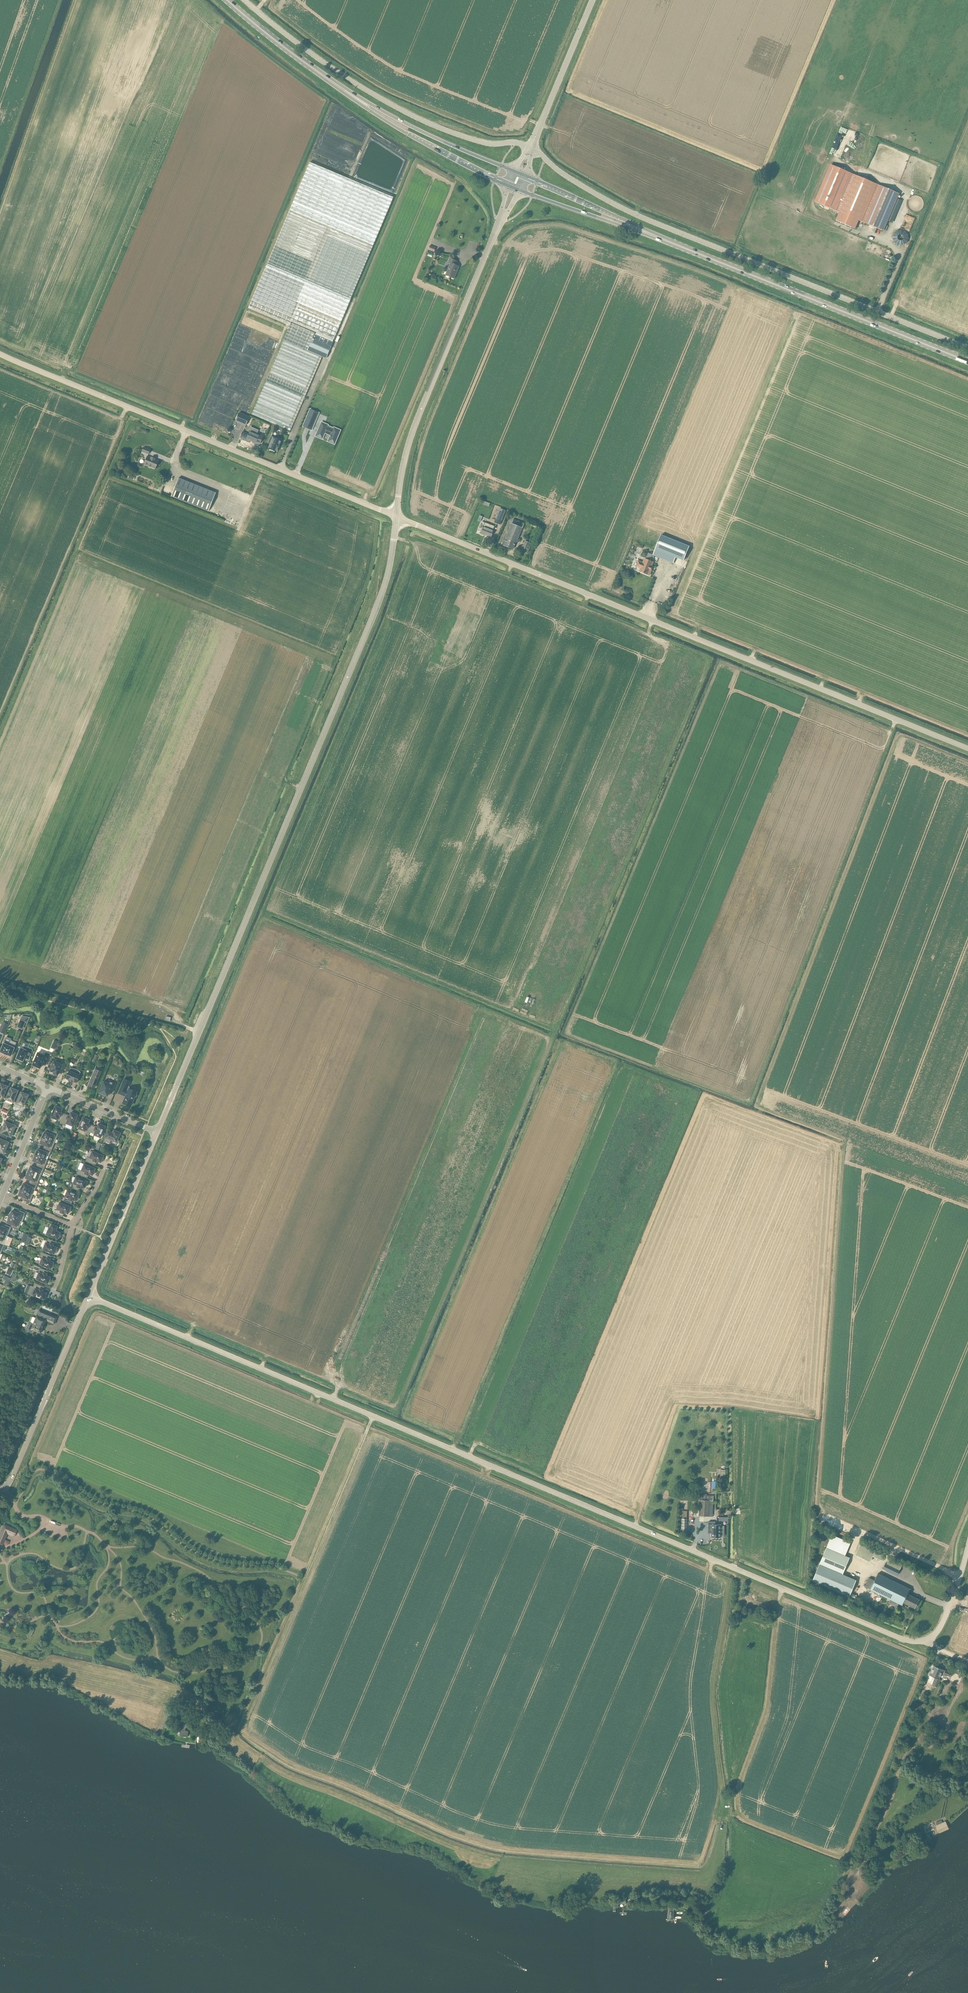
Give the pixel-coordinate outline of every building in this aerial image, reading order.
[(309,162),(267,263),(350,299),(393,197),(309,162)] [(830,164),(814,202),(839,212),(836,221),(855,229),(858,220),(864,223),(883,231),(885,225),(889,216),(897,197),(898,193),(880,185),(830,164)] [(454,279),(459,267),(456,265),(457,261),(450,258),(448,262),(450,263),(445,275),(454,279)] [(267,264),(248,308),(290,325),(291,322),(316,332),(315,335),(332,342),(350,299),(267,264)] [(291,323),(251,414),(290,431),(322,357),(326,359),(333,343),(314,334),(315,333),(291,323)] [(308,413),(302,427),(303,427),(304,427),(312,431),(319,413),(311,409),(310,409),(308,412),(308,413)] [(235,421),(246,425),(249,417),(239,412),(235,421)] [(321,421),(315,437),(322,440),(325,434),(330,436),(327,442),(335,445),(341,430),(333,426),(333,428),(328,426),(329,424),(321,421)] [(243,432),(240,437),(242,437),(240,440),(253,445),(254,443),(256,443),(256,442),(260,444),(263,436),(258,434),(257,433),(258,430),(250,426),(248,431),(249,432),(248,434),(243,432)] [(271,436),(268,443),(270,444),(268,448),(270,449),(269,450),(274,452),(275,451),(276,452),(281,441),(271,436)] [(151,458),(147,457),(144,464),(148,466),(148,467),(150,467),(151,467),(155,469),(158,461),(154,460),(155,459),(151,457),(151,458)] [(208,511),(216,493),(178,478),(171,496),(208,511)] [(494,523),(500,525),(505,510),(499,508),(494,523)] [(522,528),(524,523),(513,519),(511,524),(506,537),(503,545),(513,549),(515,542),(517,543),(519,540),(518,539),(522,528)] [(490,538),(493,530),(492,530),(494,526),(481,521),(478,530),(481,531),(480,534),(490,538)] [(683,561),(689,547),(662,536),(655,555),(654,556),(672,563),(674,558),(683,561)] [(528,551),(530,547),(531,544),(525,541),(522,548),(528,551)] [(636,566),(641,568),(639,571),(649,575),(651,570),(652,567),(651,567),(653,562),(652,562),(654,556),(655,555),(648,552),(645,559),(644,559),(643,563),(638,561),(636,566)] [(22,1030),(25,1022),(20,1019),(17,1027),(22,1030)] [(0,1051),(0,1052),(4,1053),(7,1054),(11,1056),(16,1043),(12,1041),(12,1040),(11,1040),(11,1039),(6,1037),(4,1041),(0,1051)] [(32,1050),(25,1046),(24,1049),(20,1048),(16,1058),(19,1060),(22,1061),(23,1061),(24,1057),(26,1058),(25,1058),(28,1059),(32,1050)] [(45,1056),(38,1053),(32,1065),(40,1068),(42,1063),(46,1064),(50,1055),(46,1053),(45,1056)] [(61,1074),(66,1063),(61,1061),(60,1064),(54,1061),(50,1071),(54,1072),(53,1074),(57,1075),(59,1072),(61,1074)] [(88,1081),(84,1084),(88,1089),(91,1086),(94,1088),(101,1071),(96,1069),(95,1067),(95,1068),(91,1078),(89,1082),(88,1081)] [(69,1071),(66,1078),(70,1080),(69,1080),(73,1082),(73,1081),(77,1082),(80,1075),(79,1075),(79,1074),(80,1072),(78,1070),(76,1069),(73,1068),(70,1068),(69,1070),(69,1071)] [(135,1098),(136,1097),(137,1096),(137,1095),(137,1094),(136,1093),(136,1092),(129,1089),(129,1088),(129,1087),(129,1086),(128,1086),(130,1081),(124,1079),(118,1093),(126,1096),(123,1103),(131,1106),(134,1098),(135,1098)] [(116,1083),(108,1080),(107,1083),(104,1081),(99,1093),(108,1096),(109,1092),(112,1093),(116,1083)] [(13,1101),(17,1092),(18,1091),(11,1088),(10,1089),(7,1088),(3,1097),(6,1099),(13,1102),(13,1101)] [(17,1092),(13,1101),(17,1103),(16,1103),(23,1106),(26,1100),(27,1100),(28,1097),(27,1097),(28,1095),(21,1092),(21,1093),(17,1092)] [(61,1122),(65,1114),(60,1113),(62,1109),(61,1108),(61,1107),(60,1106),(59,1106),(58,1106),(57,1106),(56,1106),(55,1106),(51,1117),(57,1120),(57,1119),(59,1119),(57,1122),(61,1124),(61,1122)] [(61,1122),(61,1124),(65,1126),(65,1127),(71,1130),(72,1126),(73,1126),(77,1115),(76,1115),(77,1114),(76,1113),(75,1113),(74,1112),(73,1112),(72,1112),(72,1113),(71,1112),(69,1116),(65,1114),(61,1122)] [(90,1132),(92,1126),(88,1124),(89,1120),(89,1119),(88,1119),(88,1118),(87,1118),(87,1117),(86,1117),(85,1117),(84,1117),(84,1118),(83,1117),(79,1128),(85,1131),(85,1130),(86,1131),(85,1134),(88,1135),(90,1132)] [(3,1127),(13,1131),(15,1126),(12,1124),(13,1121),(7,1118),(6,1122),(5,1122),(3,1127)] [(92,1126),(90,1132),(94,1134),(94,1135),(100,1137),(105,1127),(104,1126),(104,1125),(103,1124),(102,1124),(101,1124),(101,1123),(100,1123),(100,1124),(99,1124),(98,1124),(97,1128),(92,1126)] [(3,1127),(1,1126),(0,1128),(0,1133),(1,1133),(0,1136),(6,1138),(7,1135),(11,1137),(13,1131),(3,1127)] [(117,1132),(114,1130),(113,1133),(108,1131),(103,1141),(109,1144),(111,1140),(116,1142),(119,1136),(120,1136),(121,1135),(121,1134),(121,1133),(120,1133),(117,1131),(117,1132)] [(41,1137),(55,1142),(58,1134),(52,1131),(51,1134),(45,1131),(44,1134),(43,1133),(43,1134),(42,1135),(41,1136),(41,1137)] [(0,1136),(0,1145),(7,1148),(8,1145),(7,1144),(8,1142),(5,1141),(6,1138),(0,1136)] [(51,1151),(55,1142),(41,1137),(41,1138),(40,1139),(40,1140),(40,1141),(41,1141),(40,1143),(46,1146),(45,1149),(51,1151)] [(49,1156),(51,1151),(45,1149),(44,1151),(38,1149),(37,1151),(36,1151),(35,1151),(35,1152),(34,1153),(34,1154),(44,1158),(46,1155),(49,1156)] [(103,1158),(103,1157),(103,1156),(92,1151),(89,1158),(87,1157),(85,1161),(95,1165),(97,1161),(100,1162),(101,1161),(101,1162),(102,1161),(103,1160),(103,1159),(103,1158)] [(48,1160),(44,1158),(34,1154),(33,1155),(33,1156),(33,1157),(33,1158),(34,1158),(33,1160),(39,1163),(38,1166),(44,1168),(48,1160)] [(95,1171),(95,1170),(95,1169),(84,1164),(81,1170),(79,1169),(77,1174),(86,1178),(88,1173),(92,1175),(93,1174),(94,1174),(94,1173),(95,1173),(95,1172),(95,1171)] [(27,1170),(27,1171),(37,1176),(40,1177),(44,1168),(38,1166),(37,1169),(31,1166),(30,1168),(29,1168),(28,1169),(27,1170)] [(37,1186),(40,1177),(37,1176),(27,1171),(26,1172),(26,1173),(26,1174),(26,1175),(26,1176),(26,1178),(32,1180),(31,1183),(37,1186)] [(87,1183),(86,1182),(87,1181),(76,1177),(73,1183),(69,1181),(67,1186),(78,1191),(80,1186),(84,1188),(84,1187),(85,1187),(86,1186),(87,1185),(87,1184),(87,1183)] [(33,1194),(37,1186),(31,1183),(30,1186),(23,1183),(22,1185),(21,1186),(20,1187),(20,1188),(19,1189),(33,1194)] [(30,1203),(33,1194),(19,1189),(19,1190),(19,1191),(19,1192),(19,1193),(18,1195),(25,1198),(24,1200),(30,1203)] [(78,1198),(79,1197),(79,1196),(79,1195),(78,1195),(79,1194),(68,1190),(65,1196),(66,1196),(65,1198),(63,1197),(62,1200),(70,1204),(72,1199),(76,1201),(76,1200),(77,1200),(78,1199),(78,1198)] [(70,1211),(71,1210),(71,1209),(71,1208),(70,1208),(70,1207),(59,1203),(57,1209),(57,1211),(55,1210),(54,1213),(62,1216),(64,1212),(68,1214),(68,1213),(69,1213),(69,1212),(70,1212),(70,1211)] [(8,1216),(22,1222),(25,1213),(19,1210),(18,1213),(12,1211),(11,1213),(10,1212),(10,1213),(9,1214),(9,1215),(8,1216)] [(18,1230),(22,1222),(8,1216),(8,1217),(7,1218),(7,1219),(7,1220),(8,1220),(7,1222),(13,1225),(12,1228),(18,1230)] [(46,1234),(57,1239),(58,1238),(59,1238),(59,1237),(60,1237),(60,1236),(60,1234),(59,1233),(60,1233),(56,1231),(58,1226),(48,1223),(47,1227),(49,1228),(46,1234)] [(5,1235),(6,1231),(9,1233),(11,1227),(5,1225),(4,1228),(0,1226),(0,1233),(5,1235)] [(5,1235),(0,1233),(0,1243),(4,1245),(6,1245),(10,1237),(5,1235)] [(53,1246),(54,1241),(48,1239),(46,1243),(43,1249),(54,1254),(54,1253),(55,1253),(56,1252),(56,1251),(57,1250),(57,1249),(57,1248),(56,1248),(56,1247),(53,1246)] [(52,1268),(52,1267),(53,1267),(53,1266),(53,1265),(53,1264),(53,1263),(53,1262),(49,1261),(51,1256),(42,1252),(40,1257),(42,1258),(40,1264),(50,1269),(51,1268),(52,1268)] [(48,1271),(39,1267),(38,1271),(40,1272),(39,1273),(39,1272),(36,1279),(47,1283),(48,1283),(49,1282),(49,1281),(50,1281),(50,1280),(50,1279),(50,1278),(49,1278),(50,1277),(46,1275),(48,1271)] [(42,1291),(44,1287),(35,1283),(33,1287),(31,1286),(28,1294),(32,1296),(33,1295),(43,1299),(44,1298),(44,1299),(45,1298),(46,1297),(46,1296),(46,1295),(46,1294),(46,1293),(42,1291)] [(27,1329),(26,1330),(31,1332),(31,1331),(32,1329),(41,1332),(46,1319),(48,1320),(50,1314),(47,1313),(43,1311),(39,1310),(37,1316),(34,1324),(33,1324),(30,1322),(29,1324),(27,1329)] [(50,1314),(48,1320),(54,1323),(57,1317),(50,1314)] [(712,1517),(713,1496),(700,1495),(699,1516),(712,1517)] [(687,1532),(688,1511),(683,1511),(683,1508),(681,1508),(680,1531),(687,1532)] [(715,1522),(708,1522),(708,1533),(712,1533),(712,1537),(721,1538),(721,1524),(715,1524),(715,1522)] [(16,1530),(5,1525),(0,1536),(0,1543),(2,1544),(7,1533),(14,1535),(15,1533),(16,1530)] [(832,1535),(826,1547),(845,1555),(850,1543),(832,1535)] [(882,1560),(884,1555),(861,1543),(855,1555),(870,1562),(873,1556),(882,1560)] [(849,1596),(856,1580),(843,1574),(850,1557),(845,1555),(826,1547),(812,1581),(849,1596)] [(900,1570),(903,1563),(890,1557),(887,1564),(885,1563),(883,1568),(897,1575),(899,1570),(900,1570)] [(910,1589),(878,1573),(874,1580),(869,1577),(865,1586),(902,1605),(904,1603),(915,1608),(919,1599),(908,1593),(910,1589)] [(945,1670),(943,1670),(943,1669),(934,1666),(930,1675),(935,1677),(932,1685),(938,1687),(941,1679),(939,1679),(941,1673),(951,1677),(952,1673),(945,1670)] [(921,1710),(923,1704),(915,1701),(913,1707),(921,1710)] [(941,1820),(935,1823),(937,1825),(936,1825),(938,1830),(948,1826),(945,1821),(942,1822),(941,1820)] [(897,1860),(905,1853),(902,1849),(894,1856),(897,1860)] [(617,1898),(617,1903),(617,1904),(626,1904),(626,1903),(626,1902),(626,1898),(622,1898),(622,1894),(618,1895),(618,1898),(617,1898)]
